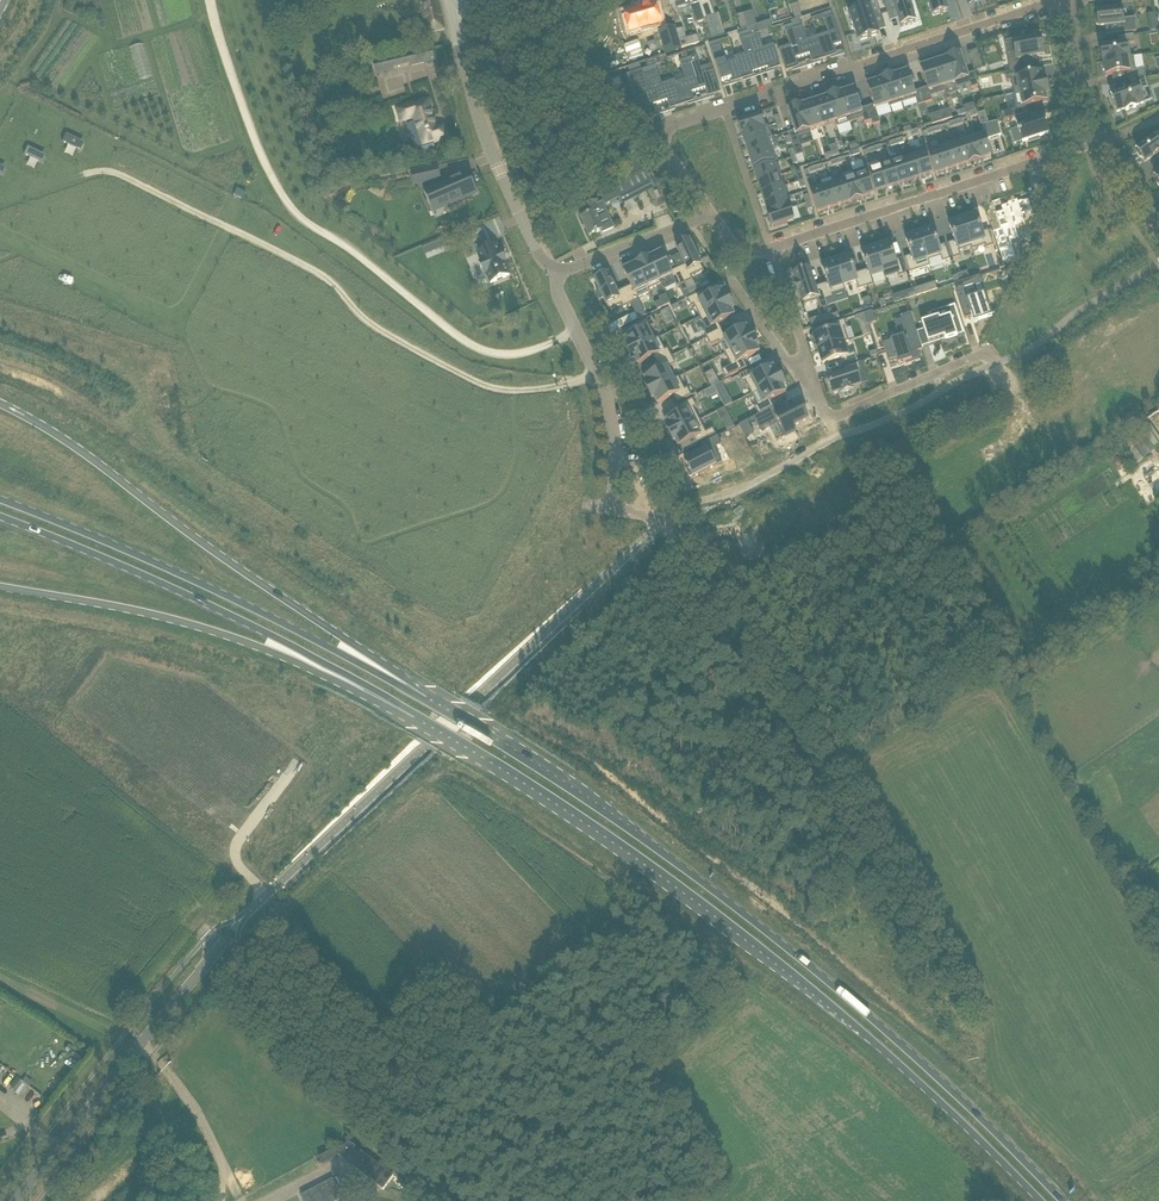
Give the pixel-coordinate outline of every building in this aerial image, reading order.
[(162,23),(175,21),(171,0),(157,0),(162,23)] [(364,2),(365,3),(358,6),(361,14),(375,7),(378,8),(387,4),(388,1),(389,0),(368,0),(364,2)] [(677,6),(689,2),(695,23),(706,20),(700,0),(675,0),(677,6)] [(706,20),(711,39),(725,35),(719,15),(715,16),(711,0),(700,0),(706,20)] [(849,14),(858,41),(870,37),(879,34),(879,32),(874,18),(881,16),(876,0),(867,0),(870,7),(849,14)] [(887,12),(895,9),(901,27),(908,25),(909,26),(914,24),(913,23),(915,22),(913,15),(915,14),(912,4),(910,5),(908,0),(904,0),(894,3),(893,0),(883,0),(887,12)] [(929,3),(928,4),(930,11),(931,10),(933,17),(948,12),(946,7),(944,0),(927,0),(929,3)] [(642,8),(624,14),(628,27),(630,36),(642,32),(641,30),(662,23),(655,1),(641,5),(642,8)] [(798,4),(791,6),(795,20),(802,18),(798,4)] [(1096,17),(1097,25),(1098,25),(1099,26),(1119,24),(1120,34),(1136,32),(1135,18),(1123,19),(1122,8),(1114,9),(1114,7),(1105,8),(1106,10),(1097,11),(1098,16),(1096,17)] [(744,14),(737,16),(741,30),(748,28),(744,14)] [(828,34),(817,37),(825,59),(837,55),(834,46),(840,45),(841,44),(832,17),(824,19),(824,22),(828,34)] [(674,26),(659,31),(665,54),(681,49),(674,26)] [(794,29),(803,57),(810,54),(812,61),(813,63),(820,61),(825,59),(817,37),(808,40),(807,40),(802,26),(794,29)] [(683,28),(676,30),(681,48),(689,46),(686,39),(683,28)] [(786,47),(779,50),(785,70),(786,72),(793,70),(799,68),(797,63),(796,59),(801,57),(803,57),(794,29),(786,32),(786,34),(790,46),(786,47)] [(758,33),(749,36),(760,70),(768,68),(769,71),(781,67),(774,45),(769,46),(763,48),(758,33)] [(1131,57),(1129,43),(1135,42),(1133,35),(1118,37),(1119,45),(1101,48),(1103,62),(1131,58),(1131,57)] [(745,54),(734,58),(735,61),(736,60),(742,80),(749,78),(754,76),(753,74),(753,73),(760,71),(760,70),(749,36),(744,38),(740,39),(745,54)] [(1031,36),(1005,41),(1005,42),(1007,54),(1015,53),(1016,60),(1018,60),(1020,71),(1031,68),(1033,68),(1032,61),(1035,60),(1035,59),(1034,59),(1034,57),(1037,56),(1043,55),(1040,38),(1031,39),(1031,36)] [(373,55),(407,47),(405,40),(393,43),(394,45),(387,47),(386,44),(372,48),(373,55)] [(715,47),(710,49),(719,75),(721,80),(722,83),(729,81),(730,80),(731,83),(731,84),(742,80),(736,60),(735,61),(726,64),(722,52),(720,45),(715,47)] [(434,60),(432,49),(408,54),(410,65),(434,60)] [(961,54),(947,58),(947,59),(955,83),(956,89),(970,84),(971,89),(979,86),(974,72),(967,75),(961,54)] [(1136,71),(1134,56),(1131,57),(1131,58),(1103,62),(1104,64),(1102,64),(1103,70),(1105,70),(1106,76),(1126,73),(1129,80),(1145,77),(1144,70),(1136,71)] [(395,71),(392,58),(373,62),(376,75),(395,71)] [(947,59),(934,63),(942,87),(943,87),(955,83),(947,59)] [(694,62),(690,63),(699,91),(705,88),(708,95),(708,97),(714,96),(721,93),(720,90),(714,71),(708,73),(703,74),(700,68),(698,60),(694,62)] [(676,83),(675,83),(683,106),(684,105),(695,102),(694,100),(692,93),(695,92),(699,91),(690,63),(689,63),(681,66),(682,68),(686,80),(679,82),(676,83)] [(928,88),(921,90),(925,103),(932,101),(931,97),(945,92),(943,87),(942,87),(934,63),(921,67),(928,88)] [(640,64),(628,68),(630,74),(637,72),(642,70),(640,64)] [(656,66),(642,70),(644,76),(651,74),(658,72),(656,66)] [(630,74),(627,75),(637,107),(640,106),(643,114),(644,118),(650,116),(657,114),(656,113),(654,105),(659,103),(661,103),(656,90),(649,93),(644,76),(642,70),(637,72),(630,74)] [(1019,71),(1005,74),(1007,81),(1011,80),(1014,94),(1047,87),(1045,79),(1043,79),(1042,73),(1032,75),(1021,78),(1019,71)] [(644,76),(649,93),(656,90),(661,103),(667,101),(670,107),(670,110),(683,106),(675,83),(676,83),(675,80),(674,81),(662,85),(659,75),(658,72),(651,74),(644,76)] [(894,76),(903,103),(916,99),(918,106),(925,103),(921,90),(914,92),(907,72),(894,76)] [(894,75),(880,80),(881,80),(889,105),(888,105),(889,108),(903,103),(894,76),(894,75)] [(1144,103),(1140,91),(1149,88),(1145,77),(1129,80),(1132,88),(1111,95),(1112,98),(1111,98),(1114,107),(1115,107),(1117,112),(1125,109),(1126,111),(1136,107),(1135,106),(1144,103)] [(874,105),(867,107),(871,121),(873,125),(880,123),(875,109),(888,105),(889,105),(881,80),(880,80),(867,85),(874,105)] [(324,99),(322,86),(309,89),(311,101),(324,99)] [(1047,87),(1014,94),(1017,108),(1026,106),(1047,101),(1046,96),(1049,95),(1047,87)] [(841,93),(840,93),(850,123),(863,119),(864,123),(871,121),(867,107),(860,109),(854,89),(841,93)] [(841,93),(827,97),(827,98),(835,122),(836,128),(850,123),(840,93),(841,93)] [(827,98),(814,102),(822,126),(835,122),(827,98)] [(413,104),(397,109),(401,121),(414,117),(420,137),(418,138),(420,147),(447,138),(443,127),(436,129),(430,111),(431,111),(428,101),(414,105),(413,104)] [(802,105),(801,106),(809,130),(810,130),(822,126),(814,102),(802,106),(802,105)] [(926,105),(919,107),(922,114),(928,112),(926,105)] [(795,131),(788,133),(793,147),(793,150),(796,156),(803,154),(800,145),(798,137),(811,133),(810,130),(809,130),(801,106),(788,110),(795,131)] [(1015,110),(1001,113),(1003,120),(1017,117),(1015,110)] [(939,113),(930,116),(933,125),(942,122),(939,113)] [(763,115),(738,123),(742,136),(743,136),(742,135),(767,127),(766,127),(763,115)] [(1032,116),(1016,121),(1018,128),(1022,141),(1023,142),(1029,140),(1029,143),(1039,140),(1038,137),(1049,134),(1044,119),(1037,121),(1034,122),(1032,116)] [(997,122),(983,125),(988,140),(1001,135),(997,122)] [(842,126),(844,133),(855,131),(853,124),(842,126)] [(767,127),(742,135),(743,136),(746,146),(767,139),(767,140),(773,138),(769,126),(766,127),(767,127)] [(983,133),(972,137),(980,160),(991,157),(983,133)] [(1137,152),(1140,158),(1142,157),(1145,162),(1147,160),(1158,152),(1158,134),(1137,149),(1138,151),(1137,152)] [(972,137),(961,140),(969,164),(968,164),(980,161),(980,160),(972,137)] [(767,139),(746,146),(749,157),(770,150),(767,140),(767,139)] [(961,140),(950,144),(958,167),(968,164),(969,164),(961,140)] [(950,144),(939,147),(947,171),(958,167),(950,144)] [(939,147),(928,151),(936,175),(947,171),(939,147)] [(923,148),(912,152),(920,178),(932,175),(923,148)] [(770,150),(749,157),(753,168),(777,161),(773,149),(770,150)] [(912,152),(901,155),(909,182),(920,178),(912,152)] [(901,155),(889,159),(890,162),(891,162),(899,185),(909,182),(901,155)] [(854,163),(856,170),(867,167),(865,160),(854,163)] [(633,199),(656,187),(646,169),(643,170),(638,161),(627,166),(632,176),(600,193),(606,205),(630,193),(633,199)] [(699,168),(707,180),(719,173),(711,161),(699,168)] [(890,162),(879,165),(880,168),(881,168),(888,189),(899,185),(891,162),(890,162)] [(778,164),(754,172),(758,183),(779,176),(779,177),(782,176),(778,164)] [(438,166),(424,169),(427,183),(441,180),(438,166)] [(864,168),(853,172),(854,178),(855,178),(862,199),(862,198),(873,195),(864,168)] [(880,168),(869,172),(876,193),(888,189),(881,168),(880,168)] [(424,194),(429,204),(429,203),(431,208),(442,203),(444,206),(445,206),(444,205),(474,192),(475,193),(477,192),(471,179),(469,175),(456,180),(445,185),(424,194)] [(719,175),(707,183),(716,199),(729,192),(719,175)] [(779,176),(758,183),(761,194),(783,187),(779,177),(779,176)] [(854,178),(844,181),(851,202),(850,202),(850,203),(862,199),(862,198),(862,199),(855,178),(854,178)] [(844,181),(833,185),(840,206),(850,202),(851,202),(844,181)] [(821,183),(809,187),(818,213),(829,209),(822,188),(823,188),(821,183)] [(823,188),(822,188),(829,209),(840,206),(833,185),(823,188)] [(783,187),(761,194),(765,205),(789,197),(785,186),(783,187)] [(998,221),(990,224),(1000,255),(1014,250),(1008,234),(1017,231),(1013,219),(1023,216),(1021,209),(1031,206),(1027,193),(1016,196),(1016,195),(1017,194),(1005,197),(1006,199),(999,201),(1001,206),(994,208),(998,221)] [(789,197),(765,205),(768,215),(768,216),(790,209),(792,209),(789,197)] [(614,228),(604,207),(600,209),(596,200),(583,206),(587,215),(581,217),(590,236),(602,231),(603,233),(614,228)] [(736,203),(723,210),(730,223),(744,216),(736,203)] [(768,215),(772,228),(794,221),(790,209),(768,216),(768,215)] [(976,216),(963,220),(972,247),(971,247),(972,250),(985,246),(986,248),(994,246),(989,230),(982,233),(976,216)] [(955,242),(948,244),(951,252),(953,259),(961,257),(959,251),(971,247),(972,247),(963,220),(949,224),(955,242)] [(738,233),(751,228),(748,221),(735,227),(738,233)] [(933,230),(919,234),(928,261),(929,261),(941,257),(943,263),(950,260),(945,245),(938,247),(933,230)] [(912,256),(904,258),(910,273),(930,266),(929,261),(928,261),(919,234),(917,235),(917,232),(907,235),(908,238),(906,239),(907,243),(912,256)] [(441,241),(432,245),(435,251),(444,248),(441,241)] [(690,241),(676,247),(680,255),(685,265),(678,269),(685,284),(693,280),(691,277),(704,271),(698,258),(700,257),(696,248),(694,249),(690,241)] [(889,244),(876,248),(884,273),(883,273),(885,278),(898,274),(899,277),(907,274),(905,269),(902,259),(895,261),(889,244)] [(481,252),(478,253),(482,263),(480,264),(481,266),(482,268),(483,270),(483,272),(484,272),(484,274),(486,274),(487,273),(491,283),(494,281),(494,282),(506,277),(506,276),(509,275),(504,262),(505,261),(506,261),(502,253),(501,254),(497,245),(494,246),(493,247),(493,246),(481,251),(481,252)] [(868,270),(861,272),(866,287),(874,285),(871,277),(883,273),(884,273),(876,248),(862,253),(868,270)] [(649,258),(660,282),(660,281),(672,276),(677,288),(679,287),(685,284),(678,269),(671,272),(662,252),(649,258)] [(837,261),(835,261),(843,286),(844,286),(856,282),(859,290),(866,287),(861,272),(855,274),(849,257),(847,258),(846,255),(836,258),(837,261)] [(649,258),(636,264),(648,290),(649,290),(661,284),(660,281),(660,282),(649,258)] [(828,283),(821,285),(826,301),(826,300),(834,298),(833,295),(846,291),(844,286),(843,286),(835,261),(822,266),(828,283)] [(636,264),(624,270),(626,275),(631,286),(624,289),(631,304),(638,301),(639,301),(638,298),(649,293),(650,292),(649,290),(648,290),(636,264)] [(809,270),(795,275),(797,282),(796,283),(799,295),(801,294),(804,305),(818,301),(821,310),(823,309),(829,307),(826,300),(826,301),(821,285),(814,287),(809,270)] [(967,271),(961,273),(964,281),(970,279),(967,271)] [(608,274),(595,281),(599,289),(596,290),(601,299),(603,298),(609,311),(622,305),(623,308),(631,304),(624,289),(617,293),(608,274)] [(981,276),(962,282),(965,289),(973,286),(981,283),(979,278),(979,277),(981,276)] [(685,284),(679,287),(681,292),(688,289),(685,284)] [(696,288),(689,291),(691,297),(699,293),(696,288)] [(691,297),(687,299),(691,307),(694,305),(700,317),(730,302),(726,295),(724,296),(721,290),(706,298),(702,292),(699,293),(691,297)] [(913,290),(906,292),(909,299),(916,297),(913,290)] [(957,294),(956,294),(964,317),(965,319),(968,318),(972,317),(974,324),(981,321),(987,319),(992,317),(991,316),(991,315),(990,310),(988,304),(987,301),(984,294),(977,297),(977,296),(976,296),(968,299),(965,291),(957,294)] [(638,301),(631,304),(636,314),(639,320),(646,316),(638,301)] [(660,301),(655,304),(658,310),(663,308),(663,307),(660,301)] [(700,317),(693,321),(699,333),(703,331),(707,338),(722,331),(719,324),(734,316),(732,311),(734,310),(730,302),(700,317)] [(932,320),(921,323),(923,327),(924,330),(928,343),(940,339),(944,338),(945,339),(945,341),(949,339),(950,339),(957,337),(956,334),(958,333),(962,332),(963,332),(955,305),(947,308),(950,317),(940,320),(939,317),(932,320)] [(873,311),(864,314),(866,320),(868,325),(876,322),(873,311)] [(824,315),(809,320),(811,327),(832,320),(831,316),(830,313),(824,315)] [(899,338),(883,343),(888,361),(893,359),(896,358),(897,362),(898,362),(899,364),(903,363),(905,363),(918,359),(916,352),(918,351),(920,350),(922,349),(922,347),(917,332),(911,313),(901,316),(902,319),(907,335),(899,338)] [(636,314),(625,319),(628,325),(639,320),(636,314)] [(864,314),(857,317),(859,323),(866,320),(864,314)] [(640,332),(625,340),(627,345),(625,346),(629,353),(656,340),(656,339),(650,328),(656,325),(652,317),(637,325),(640,332)] [(831,332),(814,337),(819,351),(846,342),(846,343),(849,342),(844,329),(847,328),(845,320),(829,325),(831,332)] [(722,331),(707,338),(711,346),(719,342),(725,354),(755,339),(751,331),(749,332),(747,327),(739,331),(725,338),(722,331)] [(696,335),(688,339),(691,346),(700,342),(696,335)] [(656,340),(629,353),(633,361),(635,360),(637,365),(653,357),(657,364),(672,356),(668,349),(665,350),(659,338),(656,339),(656,340)] [(731,366),(722,371),(726,378),(734,374),(747,368),(744,361),(760,353),(757,347),(759,346),(755,339),(725,354),(731,366)] [(846,342),(819,351),(823,364),(840,359),(842,365),(858,360),(855,353),(850,355),(848,349),(846,343),(846,342)] [(693,350),(696,356),(697,359),(705,355),(701,347),(701,346),(693,350)] [(661,371),(645,379),(647,384),(645,385),(649,393),(676,379),(676,378),(670,367),(676,364),(672,356),(657,364),(661,371)] [(845,374),(828,380),(833,394),(841,392),(841,393),(853,389),(852,388),(860,385),(856,372),(861,370),(858,363),(843,368),(845,374)] [(754,368),(739,376),(743,383),(746,382),(752,394),(782,379),(778,371),(776,372),(773,367),(757,375),(754,368)] [(676,379),(649,393),(653,400),(655,399),(657,404),(673,396),(677,403),(692,396),(688,388),(685,389),(679,377),(676,378),(676,379)] [(717,378),(709,383),(712,387),(720,383),(717,378)] [(782,379),(752,394),(758,406),(755,407),(759,415),(774,407),(770,401),(786,393),(783,387),(785,386),(782,379)] [(714,387),(704,392),(707,399),(718,393),(717,391),(714,387)] [(724,387),(717,391),(718,393),(720,398),(728,394),(724,387)] [(681,414),(666,422),(668,427),(666,428),(670,436),(700,420),(694,408),(697,407),(693,399),(678,407),(681,414)] [(759,415),(753,418),(760,430),(771,424),(772,427),(778,423),(785,437),(796,431),(793,427),(808,419),(801,405),(782,414),(778,406),(779,406),(778,405),(774,407),(759,415)] [(730,417),(722,421),(722,422),(727,431),(735,427),(730,417)] [(700,420),(670,436),(674,443),(676,442),(679,447),(694,439),(697,444),(716,434),(713,429),(706,432),(700,420)] [(748,421),(739,425),(746,438),(749,436),(754,433),(753,431),(749,423),(748,421)] [(704,452),(685,462),(689,470),(687,471),(690,477),(692,476),(693,477),(722,462),(715,448),(722,444),(718,436),(700,445),(704,452)] [(1146,458),(1133,438),(1124,444),(1138,464),(1146,458)] [(394,1176),(349,1142),(339,1155),(384,1190),(394,1176)] [(338,1156),(334,1149),(320,1158),(323,1164),(338,1156)] [(301,1196),(304,1200),(338,1200),(343,1198),(333,1179),(301,1196)]
